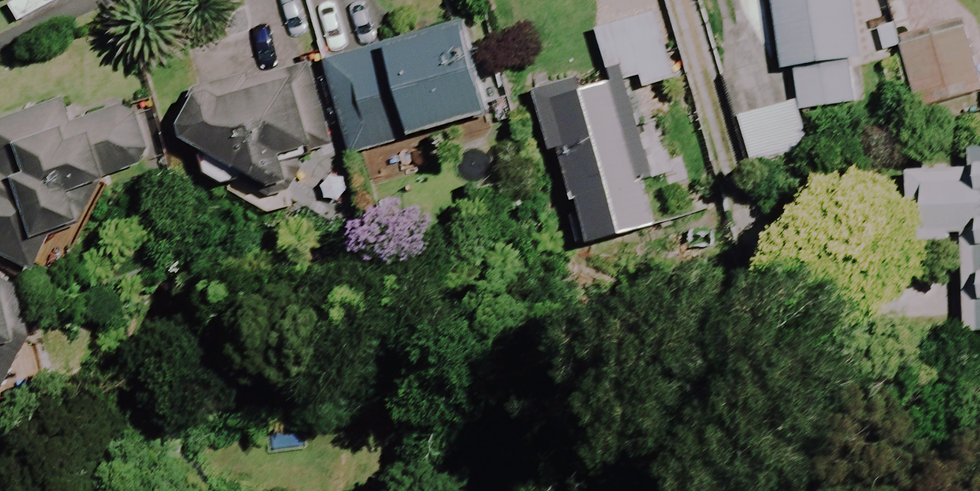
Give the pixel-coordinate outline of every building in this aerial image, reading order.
[(28,19),(61,0),(21,0),(18,2),(28,19)] [(852,0),(774,0),(790,113),(867,102),(852,0)] [(597,28),(617,86),(585,97),(579,79),(536,94),(556,155),(562,153),(594,248),(657,227),(643,183),(670,174),(652,120),(640,124),(627,85),(643,80),(648,94),(683,82),(657,7),(597,28)] [(492,121),(469,32),(330,67),(353,156),(492,121)] [(969,32),(904,49),(920,108),(979,92),(979,75),(969,32)] [(189,150),(208,162),(200,176),(234,195),(242,181),(277,201),(298,196),(289,161),(312,155),(295,86),(180,115),(189,150)] [(0,117),(0,262),(73,298),(156,132),(98,103),(96,108),(68,94),(55,120),(32,109),(0,117)] [(969,150),(969,173),(925,173),(925,212),(965,212),(965,334),(979,334),(979,150),(969,150)] [(4,407),(28,372),(9,296),(0,299),(0,408),(4,407)]
